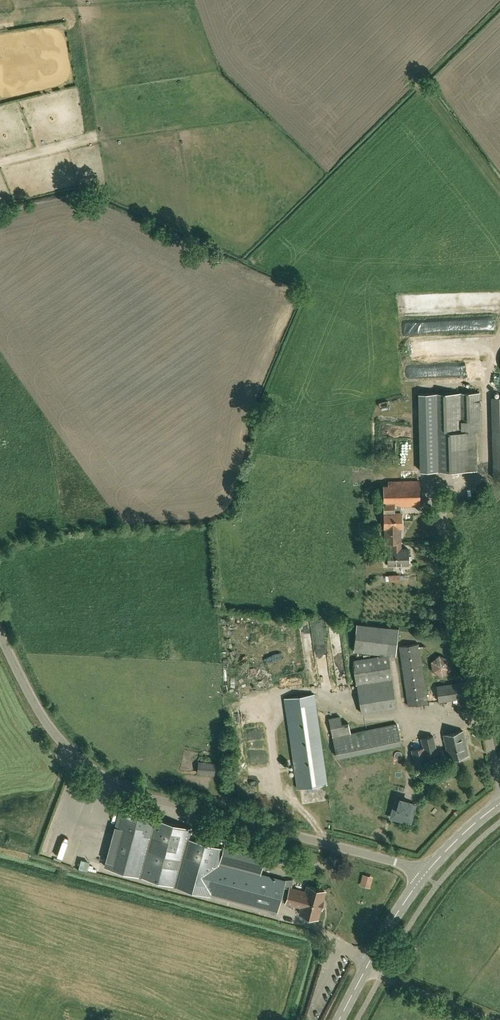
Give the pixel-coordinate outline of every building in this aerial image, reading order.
[(442,319),(442,333),(497,332),(497,317),(442,319)] [(406,334),(439,335),(440,322),(406,321),(406,334)] [(430,352),(461,353),(462,342),(430,341),(430,352)] [(465,356),(484,356),(484,342),(465,342),(465,356)] [(474,437),(474,431),(480,431),(479,393),(418,394),(420,470),(435,470),(477,469),(476,437),(474,437)] [(499,478),(499,397),(492,397),(493,478),(499,478)] [(384,513),(392,512),(391,506),(400,505),(419,505),(419,481),(394,481),(394,485),(383,485),(384,513)] [(401,541),(400,527),(401,527),(401,512),(400,512),(400,505),(391,506),(392,512),(384,513),(384,527),(385,527),(385,534),(388,534),(388,541),(401,541)] [(401,541),(388,541),(385,541),(385,542),(386,542),(386,549),(388,549),(388,564),(408,564),(408,548),(401,548),(401,541)] [(395,654),(397,629),(357,625),(354,650),(395,654)] [(408,705),(427,702),(418,644),(399,647),(408,705)] [(361,713),(396,707),(387,655),(353,660),(361,713)] [(437,655),(437,675),(453,675),(453,655),(437,655)] [(439,701),(464,697),(462,683),(437,687),(439,701)] [(242,704),(250,703),(249,693),(241,694),(242,704)] [(297,788),(327,784),(314,694),(284,698),(297,788)] [(329,719),(337,757),(401,744),(396,723),(351,733),(348,723),(341,724),(340,716),(329,719)] [(449,758),(468,754),(463,731),(443,735),(449,758)] [(416,766),(438,761),(433,736),(422,738),(424,747),(412,750),(416,766)] [(214,776),(215,762),(198,761),(197,774),(214,776)] [(392,817),(410,822),(415,804),(397,799),(392,817)] [(276,911),(279,902),(302,908),(300,914),(318,918),(325,891),(308,887),(306,892),(290,888),(289,890),(283,888),(285,881),(218,862),(222,847),(187,838),(190,828),(155,819),(120,810),(105,866),(140,876),(140,875),(175,885),(174,885),(209,894),(210,893),(276,911)] [(374,888),(377,877),(370,876),(367,886),(374,888)]
